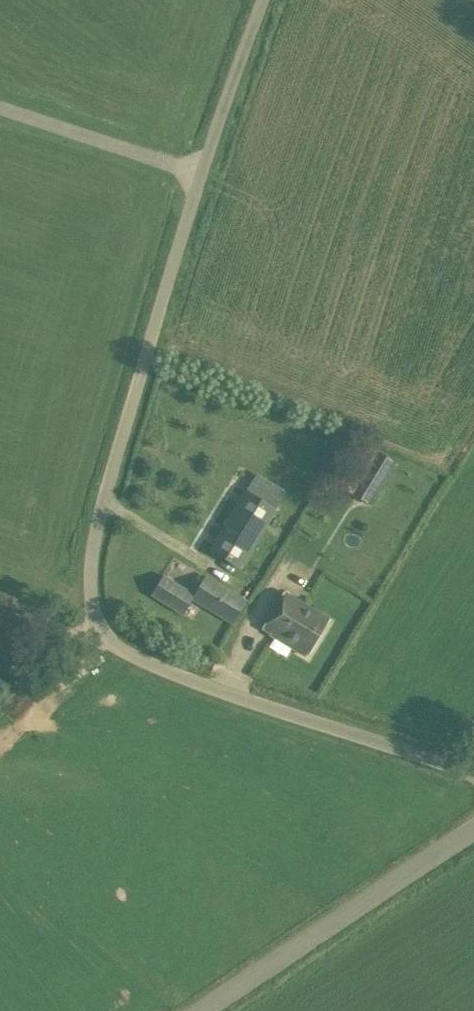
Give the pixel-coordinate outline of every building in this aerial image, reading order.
[(352,492),(371,504),(395,462),(376,450),(352,492)] [(274,510),(245,493),(210,549),(239,567),(274,510)] [(151,595),(182,614),(192,599),(232,624),(246,601),(205,576),(194,595),(163,576),(151,595)] [(284,593),(264,627),(308,654),(329,619),(284,593)]
